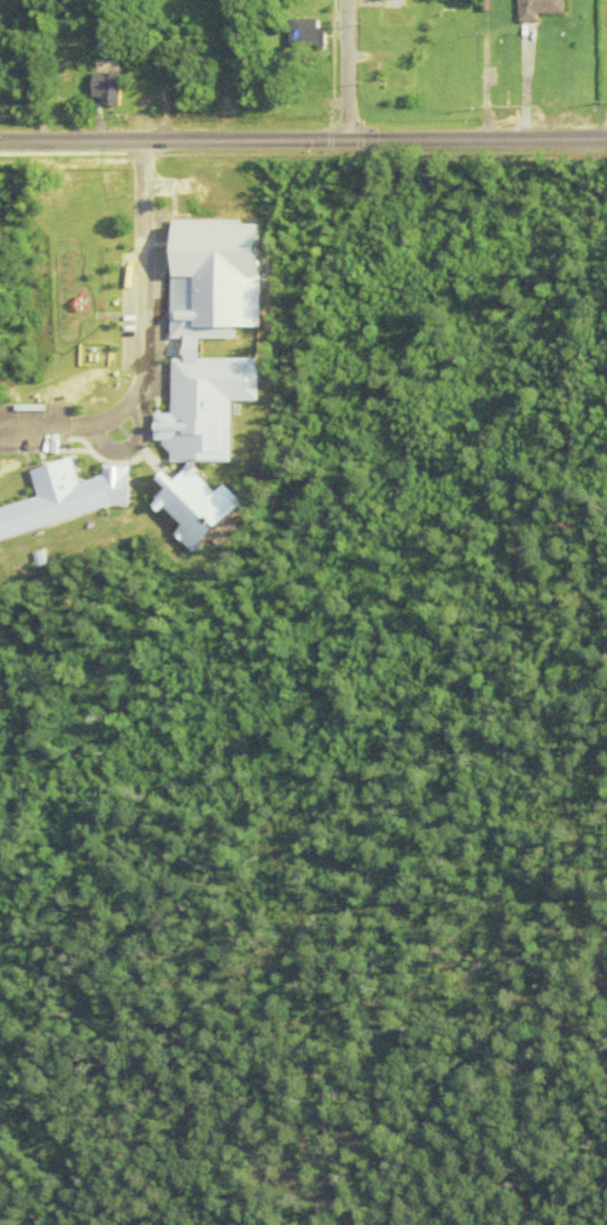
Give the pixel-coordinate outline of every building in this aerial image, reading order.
[(568,18),(568,0),(523,0),(523,18),(568,18)] [(292,19),(292,47),(328,47),(328,19),(292,19)] [(170,91),(191,91),(191,69),(162,69),(162,81),(170,81),(170,91)] [(104,97),(104,106),(124,106),(124,74),(96,74),(96,97),(104,97)] [(269,224),(177,222),(175,339),(195,339),(195,359),(180,359),(179,414),(164,413),(164,446),(182,446),(182,462),(241,463),(242,401),(265,402),(265,359),(212,358),(212,340),(242,341),(243,328),(268,328),(269,224)] [(49,498),(1,511),(9,539),(149,503),(138,462),(116,468),(118,476),(92,483),(86,459),(42,470),(49,498)] [(258,507),(237,486),(231,492),(203,463),(180,484),(181,485),(168,498),(196,527),(187,535),(207,556),(258,507)]
